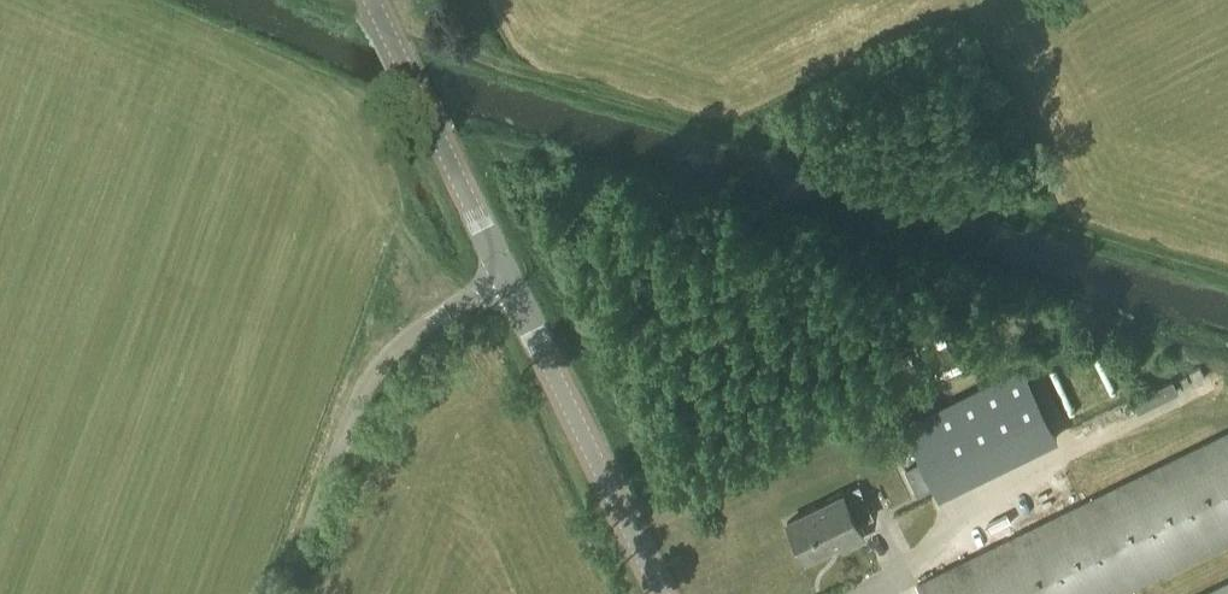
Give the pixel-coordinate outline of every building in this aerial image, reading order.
[(1194,383),(1205,377),(1200,367),(1189,372),(1194,383)] [(910,391),(920,418),(947,408),(937,381),(910,391)] [(973,478),(942,411),(913,424),(946,490),(973,478)] [(1227,541),(1227,434),(917,586),(921,593),(1119,593),(1227,541)] [(844,547),(863,538),(856,524),(872,516),(861,495),(846,502),(842,495),(786,522),(805,560),(842,542),(844,547)] [(1207,593),(1227,593),(1227,584),(1207,593)]
